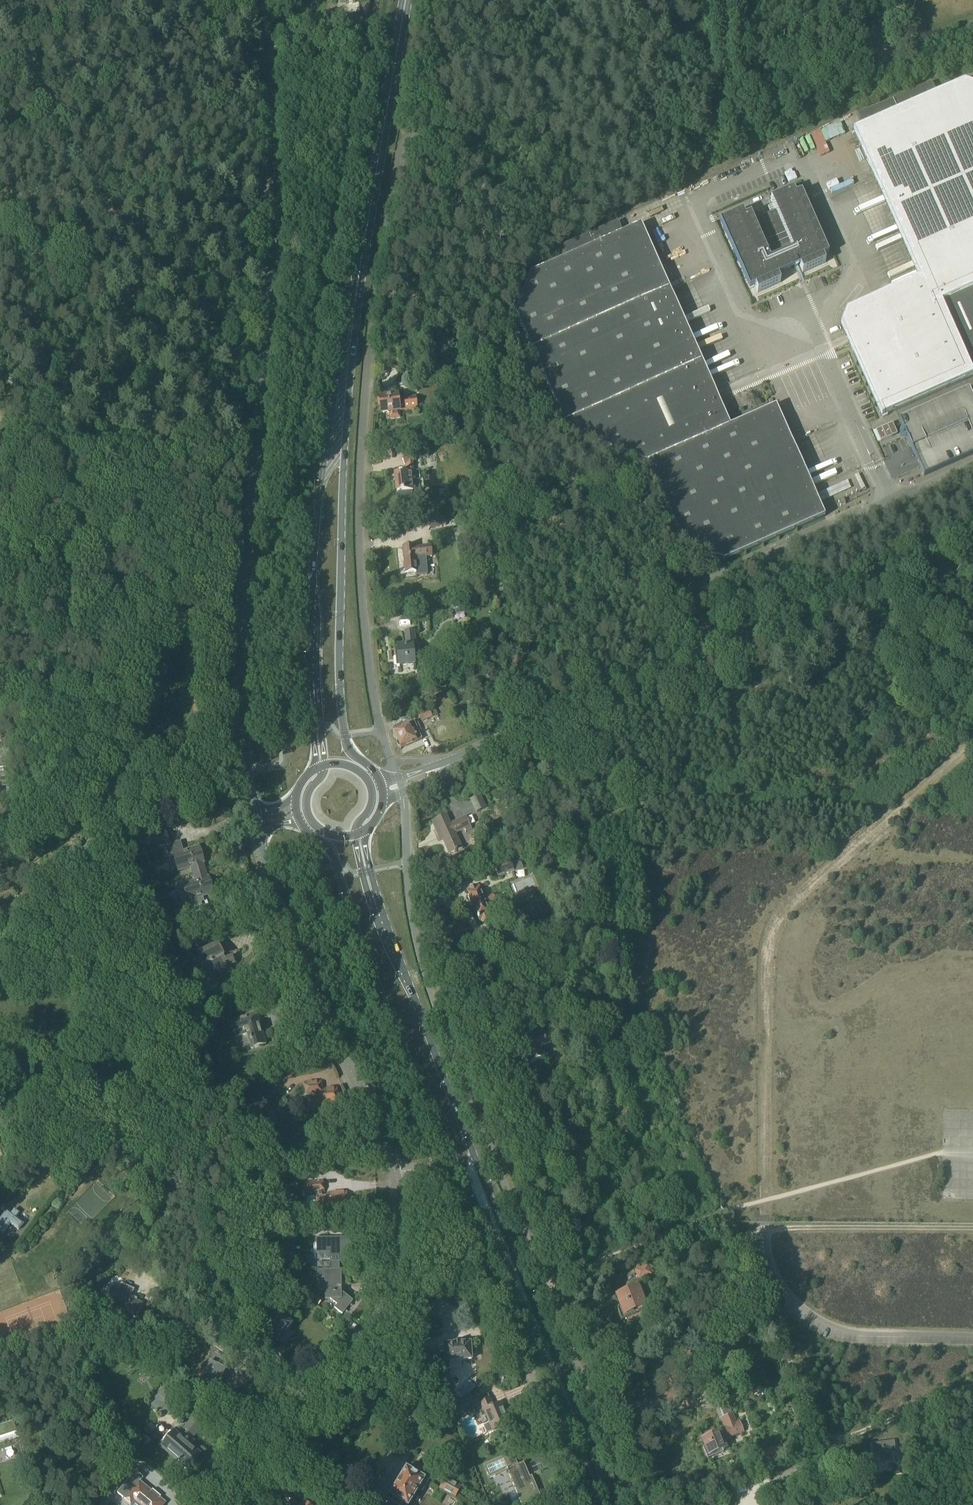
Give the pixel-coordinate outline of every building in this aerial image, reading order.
[(946,302),(972,290),(972,86),(964,83),(937,95),(863,127),(854,132),(919,280),(846,312),(841,325),(881,417),(972,377),(972,375),(940,305),(946,302)] [(863,127),(937,95),(931,83),(858,115),(863,127)] [(743,212),(720,222),(750,290),(755,287),(758,293),(781,283),(778,277),(800,267),(803,273),(825,263),(823,257),(829,255),(802,193),(796,196),(793,190),(771,200),(776,211),(753,221),(751,215),(745,218),(743,212)] [(519,304),(515,314),(568,434),(609,450),(647,464),(680,538),(684,547),(724,562),(825,517),(821,509),(812,489),(798,456),(792,444),(776,407),(730,427),(729,425),(725,416),(718,399),(717,396),(715,392),(714,391),(641,226),(635,228),(623,234),(618,222),(581,238),(570,243),(562,247),(565,252),(568,258),(563,260),(548,267),(531,275),(519,304)] [(940,305),(945,315),(972,375),(972,290),(971,291),(946,302),(940,305)] [(969,389),(899,420),(924,476),(972,455),(972,399),(969,389)] [(381,415),(390,413),(391,420),(399,418),(399,412),(399,411),(409,410),(409,411),(416,410),(416,408),(421,407),(420,398),(415,399),(415,398),(401,400),(401,404),(397,404),(396,396),(379,399),(379,400),(377,400),(378,407),(380,407),(381,415)] [(881,442),(898,435),(893,423),(876,431),(881,442)] [(419,436),(401,444),(404,452),(423,444),(419,436)] [(397,493),(398,501),(411,500),(410,492),(412,492),(411,477),(409,464),(413,462),(411,456),(401,460),(403,466),(404,466),(405,473),(394,474),(396,493),(397,493)] [(430,530),(446,526),(444,517),(428,521),(430,530)] [(431,558),(430,547),(414,548),(414,547),(402,548),(405,574),(417,573),(415,559),(431,558)] [(416,652),(413,630),(406,631),(408,646),(390,647),(390,648),(398,648),(399,656),(396,656),(397,665),(414,663),(413,653),(417,653),(417,659),(418,659),(417,652),(416,652)] [(435,708),(419,715),(422,722),(438,715),(435,708)] [(422,739),(414,722),(393,731),(393,730),(392,731),(401,749),(401,748),(417,741),(419,745),(423,743),(421,740),(422,739)] [(3,770),(3,768),(6,768),(4,758),(4,757),(6,757),(8,757),(8,748),(7,749),(5,739),(2,740),(1,740),(0,736),(0,770),(3,770)] [(473,808),(475,813),(486,808),(480,795),(469,800),(473,808)] [(450,824),(446,815),(431,821),(437,835),(440,834),(449,854),(455,852),(462,849),(455,833),(464,829),(466,832),(472,829),(470,825),(475,823),(472,816),(467,818),(466,817),(450,824)] [(162,826),(160,820),(153,822),(154,828),(162,826)] [(158,847),(169,844),(166,832),(154,836),(158,847)] [(193,875),(205,871),(203,864),(204,863),(199,847),(184,852),(181,842),(169,845),(165,847),(168,857),(173,856),(174,860),(173,862),(174,866),(176,865),(178,871),(191,867),(193,875)] [(509,860),(494,866),(495,870),(498,878),(514,872),(514,873),(523,869),(518,857),(509,860)] [(207,878),(205,871),(193,875),(195,882),(182,886),(186,898),(180,899),(184,910),(176,912),(181,927),(195,923),(191,909),(202,906),(201,903),(204,902),(202,897),(213,893),(208,877),(207,878)] [(492,918),(479,884),(467,889),(470,898),(469,898),(472,907),(473,906),(480,922),(492,918)] [(226,960),(218,943),(197,953),(203,966),(202,966),(206,977),(213,974),(217,981),(233,974),(230,966),(235,964),(232,957),(226,960)] [(5,966),(4,962),(8,960),(5,953),(0,955),(0,968),(5,966)] [(456,978),(453,970),(447,973),(450,981),(456,978)] [(266,1045),(259,1020),(257,1014),(230,1021),(235,1038),(247,1035),(251,1049),(266,1045)] [(322,1089),(321,1081),(304,1083),(305,1095),(318,1094),(319,1107),(338,1105),(337,1088),(322,1089)] [(72,1155),(78,1160),(84,1152),(78,1148),(72,1155)] [(305,1165),(304,1159),(294,1162),(294,1163),(288,1164),(289,1168),(301,1165),(301,1166),(305,1165)] [(322,1198),(321,1194),(323,1193),(322,1181),(304,1183),(305,1195),(318,1194),(318,1197),(315,1197),(317,1209),(328,1208),(328,1211),(336,1210),(337,1219),(347,1218),(346,1209),(347,1209),(346,1192),(327,1194),(327,1197),(322,1198)] [(20,1214),(15,1210),(12,1214),(7,1211),(0,1220),(0,1231),(3,1234),(11,1225),(19,1231),(24,1224),(16,1218),(20,1214)] [(330,1270),(339,1270),(339,1263),(349,1263),(349,1238),(316,1239),(316,1254),(330,1254),(330,1270)] [(648,1265),(634,1270),(638,1280),(652,1275),(648,1265)] [(339,1271),(339,1270),(330,1270),(330,1271),(317,1271),(318,1280),(324,1280),(325,1300),(330,1300),(337,1305),(334,1308),(342,1315),(353,1302),(341,1292),(341,1271),(339,1271)] [(278,1279),(269,1290),(278,1297),(287,1286),(278,1279)] [(112,1288),(107,1297),(114,1300),(111,1305),(122,1310),(121,1312),(128,1315),(129,1313),(135,1316),(141,1304),(135,1301),(136,1299),(130,1296),(133,1290),(121,1284),(118,1291),(112,1288)] [(622,1315),(624,1315),(644,1307),(639,1294),(643,1293),(641,1287),(617,1296),(621,1306),(619,1307),(618,1310),(618,1312),(620,1314),(622,1315)] [(323,1300),(316,1295),(311,1300),(318,1306),(323,1300)] [(283,1320),(273,1312),(264,1322),(261,1320),(257,1325),(277,1342),(290,1326),(289,1325),(291,1323),(290,1320),(288,1317),(285,1318),(283,1320)] [(450,1370),(449,1362),(471,1360),(471,1356),(475,1356),(475,1348),(470,1348),(470,1344),(460,1345),(460,1344),(454,1344),(454,1345),(444,1346),(444,1354),(437,1355),(438,1371),(450,1370)] [(214,1392),(225,1371),(222,1369),(227,1360),(215,1354),(210,1363),(199,1384),(214,1392)] [(153,1379),(159,1373),(148,1363),(143,1370),(153,1379)] [(453,1392),(443,1396),(449,1410),(457,1407),(458,1405),(453,1392)] [(457,1407),(453,1411),(459,1417),(475,1401),(475,1400),(470,1394),(458,1405),(457,1407)] [(484,1402),(479,1404),(481,1408),(482,1411),(484,1411),(490,1423),(484,1426),(486,1431),(487,1433),(492,1431),(493,1430),(508,1424),(509,1424),(508,1420),(500,1403),(493,1406),(493,1405),(490,1399),(488,1394),(482,1397),(484,1401),(484,1402)] [(194,1437),(207,1421),(197,1413),(184,1428),(187,1431),(179,1440),(177,1437),(179,1435),(171,1429),(159,1444),(178,1460),(177,1462),(179,1464),(181,1462),(182,1464),(182,1467),(184,1469),(188,1469),(190,1466),(190,1463),(197,1454),(191,1449),(192,1448),(187,1444),(192,1438),(191,1437),(192,1436),(194,1437)] [(722,1418),(726,1428),(713,1433),(713,1434),(712,1434),(708,1436),(709,1438),(707,1439),(704,1440),(707,1446),(704,1447),(706,1453),(708,1456),(723,1450),(727,1448),(725,1444),(724,1440),(743,1432),(739,1422),(737,1423),(733,1414),(722,1418)] [(217,1428),(223,1421),(218,1417),(212,1424),(217,1428)] [(16,1431),(13,1423),(0,1427),(0,1436),(16,1431)] [(893,1441),(874,1443),(875,1455),(893,1453),(893,1451),(895,1451),(893,1441)] [(783,1444),(766,1451),(771,1462),(787,1456),(783,1444)] [(512,1453),(483,1465),(489,1479),(507,1471),(522,1504),(524,1504),(541,1497),(532,1477),(529,1478),(523,1463),(518,1466),(512,1453)] [(426,1482),(423,1481),(424,1480),(406,1469),(390,1496),(392,1498),(390,1501),(397,1504),(403,1504),(404,1504),(405,1504),(409,1504),(418,1489),(421,1491),(426,1482)] [(117,1493),(123,1499),(122,1500),(128,1504),(163,1504),(164,1503),(146,1488),(139,1483),(143,1478),(135,1471),(117,1493)] [(446,1478),(439,1490),(455,1499),(462,1488),(446,1478)] [(175,1497),(180,1502),(185,1497),(179,1492),(175,1497)] [(300,1499),(299,1501),(293,1496),(291,1494),(286,1500),(293,1504),(307,1504),(300,1499)]
